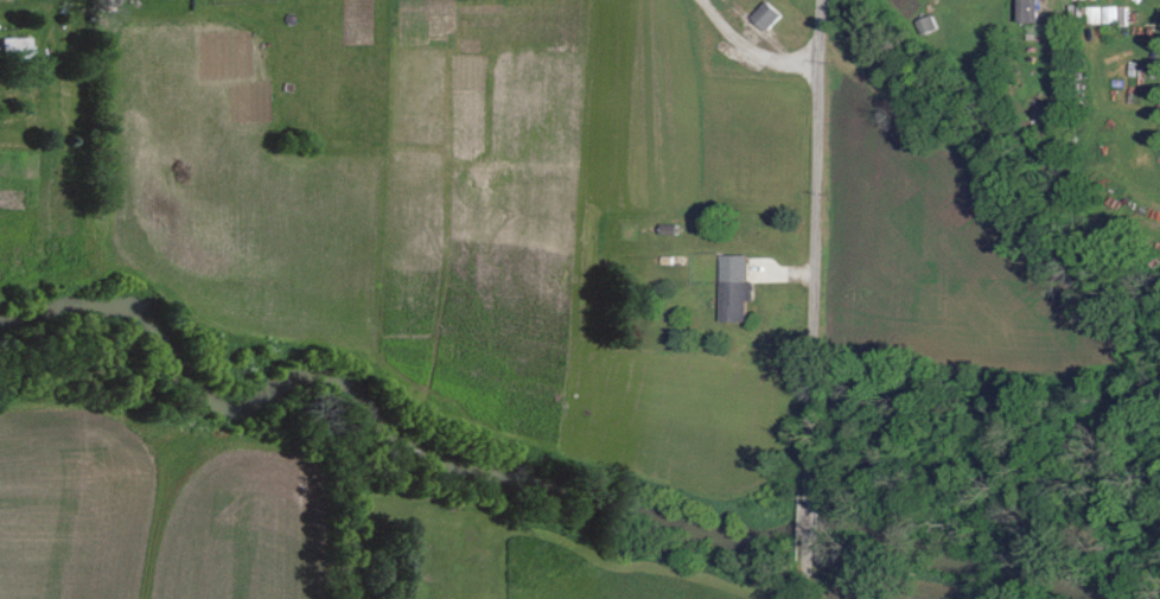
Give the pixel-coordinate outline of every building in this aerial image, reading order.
[(786,14),(772,0),(770,0),(755,16),(771,30),(786,14)] [(1025,21),(1040,21),(1041,0),(1026,0),(1025,21)] [(1121,5),(1090,6),(1090,24),(1121,23),(1121,5)] [(942,28),(935,14),(918,23),(924,37),(942,28)] [(751,321),(752,255),(725,254),(724,321),(751,321)]
